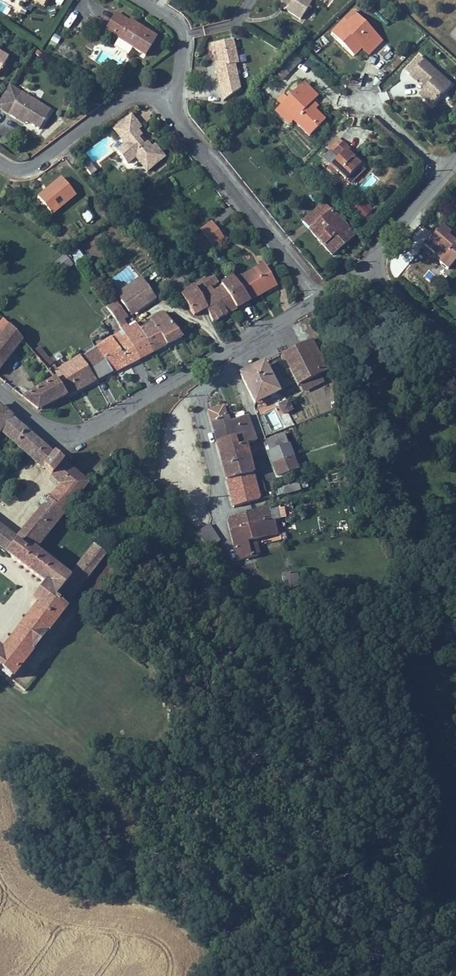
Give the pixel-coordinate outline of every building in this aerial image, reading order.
[(42,9),(48,0),(27,0),(42,9)] [(281,0),(272,0),(271,1),(288,11),(291,6),(281,0)] [(291,6),(288,11),(285,16),(300,24),(311,5),(303,0),(281,0),(291,6)] [(367,49),(378,36),(353,12),(331,35),(353,57),(361,48),(363,45),(367,49)] [(114,16),(105,31),(118,39),(116,42),(143,58),(154,39),(114,16)] [(118,39),(105,31),(103,34),(116,42),(118,39)] [(210,71),(213,89),(232,85),(229,68),(234,68),(230,44),(207,48),(209,56),(212,56),(214,65),(215,70),(210,71)] [(280,80),(301,62),(293,54),(273,72),(280,80)] [(451,85),(425,61),(410,77),(417,83),(420,81),(426,87),(419,95),(432,106),(451,85)] [(317,98),(302,84),(299,88),(314,102),(317,98)] [(314,102),(299,88),(279,108),(309,137),(324,121),(312,110),(309,106),(314,102)] [(10,91),(7,89),(0,100),(0,108),(10,91)] [(0,108),(0,114),(13,122),(15,119),(24,125),(37,133),(48,114),(10,91),(0,108)] [(312,110),(317,105),(314,102),(309,106),(312,110)] [(128,120),(111,134),(121,146),(115,152),(129,168),(135,162),(145,173),(161,160),(153,149),(150,152),(145,146),(141,149),(136,142),(140,139),(135,134),(138,131),(128,120)] [(340,142),(329,153),(332,155),(342,144),(340,142)] [(360,167),(353,160),(346,153),(348,150),(342,144),(332,155),(329,153),(323,160),(331,167),(338,174),(346,181),(360,167)] [(355,157),(348,150),(346,153),(353,160),(355,157)] [(338,174),(331,167),(327,171),(335,178),(338,174)] [(62,179),(37,198),(52,216),(76,197),(62,179)] [(358,202),(352,210),(364,219),(370,211),(358,202)] [(325,203),(303,222),(331,255),(353,236),(325,203)] [(80,213),(85,223),(93,219),(88,210),(80,213)] [(425,245),(441,260),(439,262),(447,269),(455,259),(455,243),(455,244),(447,237),(449,234),(441,226),(425,245)] [(208,230),(203,234),(211,246),(223,238),(218,231),(212,235),(208,230)] [(209,248),(200,235),(194,240),(203,252),(209,248)] [(77,248),(67,256),(75,266),(84,259),(77,248)] [(66,257),(54,265),(61,274),(72,265),(66,257)] [(264,266),(234,281),(238,286),(249,301),(259,296),(257,292),(274,283),(264,266)] [(186,269),(179,273),(185,280),(190,276),(186,269)] [(236,310),(235,308),(228,296),(222,288),(214,293),(213,292),(209,294),(206,290),(218,283),(214,277),(211,273),(193,288),(202,301),(206,309),(210,315),(213,322),(236,310)] [(171,292),(176,289),(184,283),(178,274),(165,283),(171,292)] [(115,293),(119,299),(143,282),(139,276),(115,293)] [(228,296),(235,308),(249,301),(238,286),(234,281),(232,277),(220,285),(222,288),(228,296)] [(137,304),(138,307),(154,297),(143,282),(119,299),(127,311),(137,304)] [(181,297),(193,288),(186,282),(184,283),(176,289),(181,297)] [(276,287),(274,283),(257,292),(259,296),(276,287)] [(193,288),(181,297),(194,316),(206,309),(202,301),(193,288)] [(140,331),(136,324),(129,328),(121,318),(125,315),(115,301),(106,308),(110,313),(115,319),(122,332),(127,339),(139,359),(153,352),(140,331)] [(127,311),(129,314),(138,307),(137,304),(127,311)] [(164,314),(161,316),(163,320),(153,325),(140,331),(153,352),(181,338),(164,314)] [(163,320),(161,316),(150,320),(153,325),(163,320)] [(23,341),(22,340),(9,327),(8,329),(0,339),(0,369),(23,341)] [(101,356),(113,373),(139,359),(127,339),(122,332),(96,348),(97,349),(101,356)] [(299,386),(300,385),(319,375),(327,371),(311,340),(283,354),(299,386)] [(67,396),(99,380),(113,373),(101,356),(97,349),(82,359),(80,356),(58,370),(50,359),(47,361),(39,352),(35,356),(55,379),(67,396)] [(257,402),(267,397),(277,392),(265,367),(252,373),(250,370),(240,375),(254,403),(257,402)] [(319,375),(300,385),(304,391),(322,382),(319,375)] [(67,396),(55,379),(23,398),(38,410),(67,396)] [(267,397),(257,402),(259,407),(269,402),(267,397)] [(288,402),(280,405),(284,414),(292,410),(288,402)] [(224,407),(209,411),(211,420),(216,438),(232,434),(233,439),(236,448),(245,445),(251,443),(255,442),(246,416),(229,423),(224,407)] [(90,476),(0,412),(0,549),(42,578),(27,599),(31,602),(0,646),(0,670),(11,678),(64,605),(52,597),(68,574),(36,551),(90,476)] [(284,434),(266,440),(274,463),(292,457),(284,434)] [(217,444),(223,466),(249,459),(245,445),(236,448),(233,439),(217,444)] [(292,457),(274,463),(278,475),(296,469),(292,457)] [(249,459),(223,466),(227,480),(247,475),(248,479),(254,478),(249,459)] [(227,480),(234,507),(258,501),(260,498),(254,478),(248,479),(247,475),(227,480)] [(159,484),(153,490),(168,506),(174,501),(159,484)] [(299,484),(283,488),(284,494),(300,491),(299,484)] [(284,508),(277,509),(267,511),(266,508),(236,516),(228,518),(231,529),(268,521),(268,523),(273,522),(277,521),(279,520),(286,518),(284,508)] [(276,536),(273,522),(268,523),(268,521),(231,529),(238,560),(243,559),(258,556),(256,544),(247,546),(247,542),(276,536)] [(209,525),(195,534),(202,540),(214,531),(209,525)] [(220,541),(214,531),(202,540),(210,547),(220,541)] [(283,587),(298,586),(297,576),(292,576),(292,573),(282,574),(283,587)]
